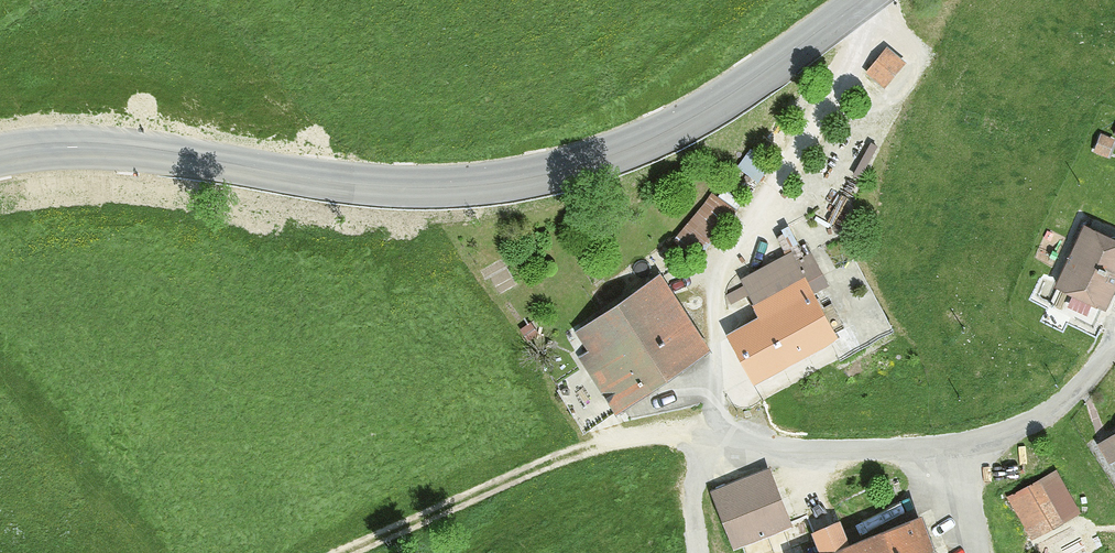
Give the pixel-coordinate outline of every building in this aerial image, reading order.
[(911,66),(890,48),(868,74),(889,92),(911,66)] [(1086,225),(1058,289),(1113,313),(1114,308),(1114,237),(1086,225)] [(798,253),(748,279),(769,319),(738,335),(764,384),(837,345),(848,365),(875,350),(832,270),(813,280),(798,253)] [(663,274),(569,334),(620,414),(714,353),(663,274)] [(714,491),(739,552),(744,552),(800,530),(774,467),(714,491)] [(1063,471),(1015,499),(1042,545),(1090,516),(1063,471)] [(936,518),(862,548),(849,518),(812,533),(820,552),(950,552),(936,518)]
